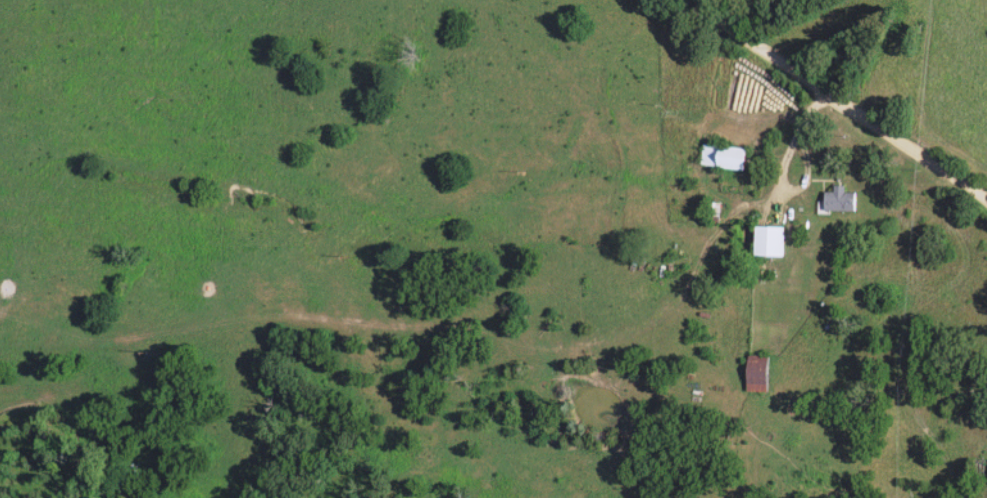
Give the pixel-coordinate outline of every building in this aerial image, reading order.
[(701,167),(748,171),(750,150),(703,145),(701,167)] [(847,194),(847,187),(834,187),(834,193),(825,193),(825,212),(858,212),(858,194),(847,194)] [(786,257),(786,228),(756,228),(756,257),(786,257)] [(748,393),(770,393),(770,355),(748,355),(748,393)]
